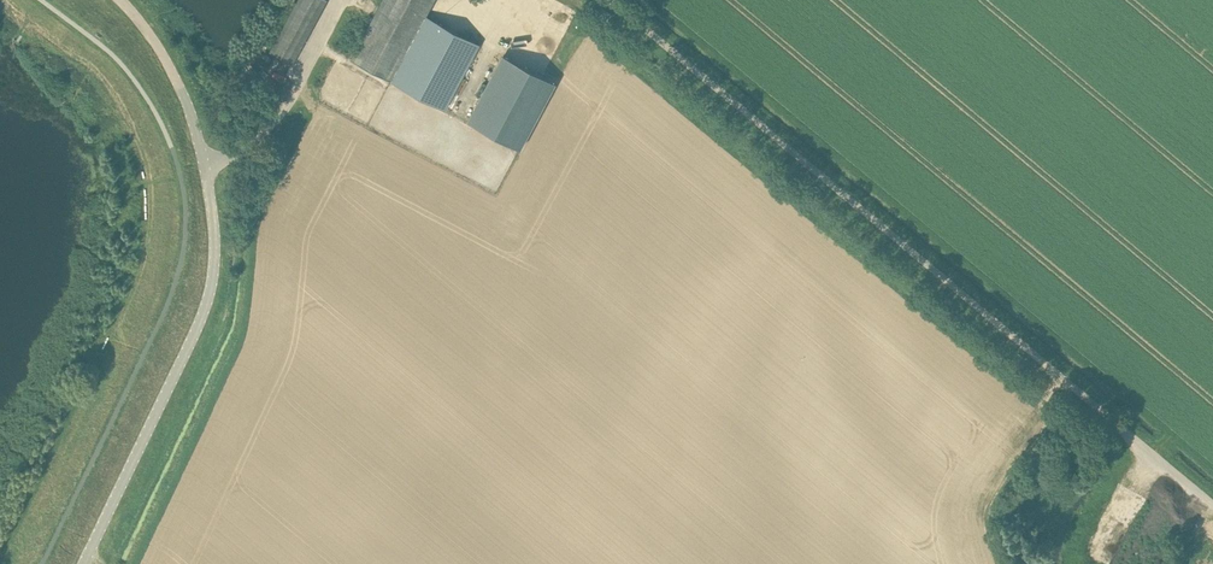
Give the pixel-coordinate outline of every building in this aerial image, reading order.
[(374,16),(351,59),(444,109),(479,44),(424,15),(433,0),(382,0),(374,16)] [(503,54),(468,122),(519,148),(554,81),(503,54)]
